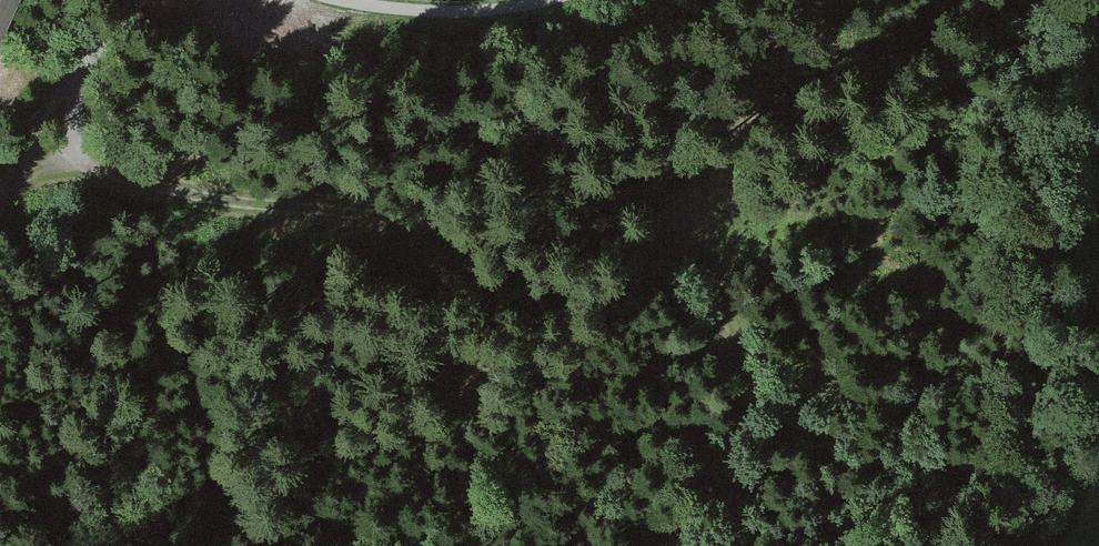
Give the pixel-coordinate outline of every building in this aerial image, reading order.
[(10,0),(0,0),(0,20),(10,0)]
